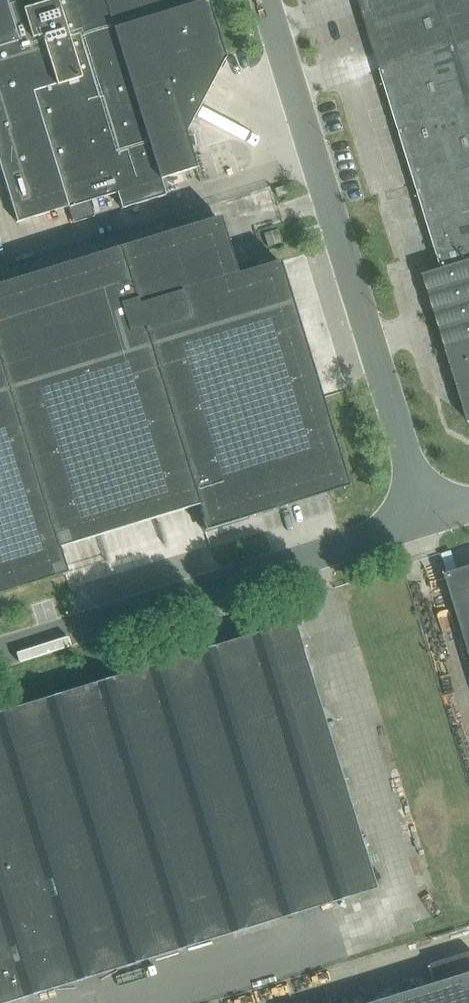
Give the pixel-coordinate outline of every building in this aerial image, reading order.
[(0,1),(0,165),(17,222),(69,206),(74,222),(95,216),(90,200),(117,192),(122,208),(166,194),(161,178),(196,167),(186,132),(225,58),(208,0),(2,0),(0,1)] [(442,268),(423,273),(468,421),(468,0),(359,0),(442,268)] [(67,572),(59,547),(197,505),(205,530),(348,486),(320,395),(280,265),(279,260),(237,273),(219,216),(121,246),(0,283),(0,593),(67,572)] [(282,242),(280,235),(278,229),(264,233),(268,246),(282,242)] [(468,647),(468,566),(446,573),(468,647)] [(377,888),(295,621),(0,711),(0,1002),(3,1002),(377,888)] [(436,962),(442,981),(370,1002),(468,1002),(468,952),(436,962)]
